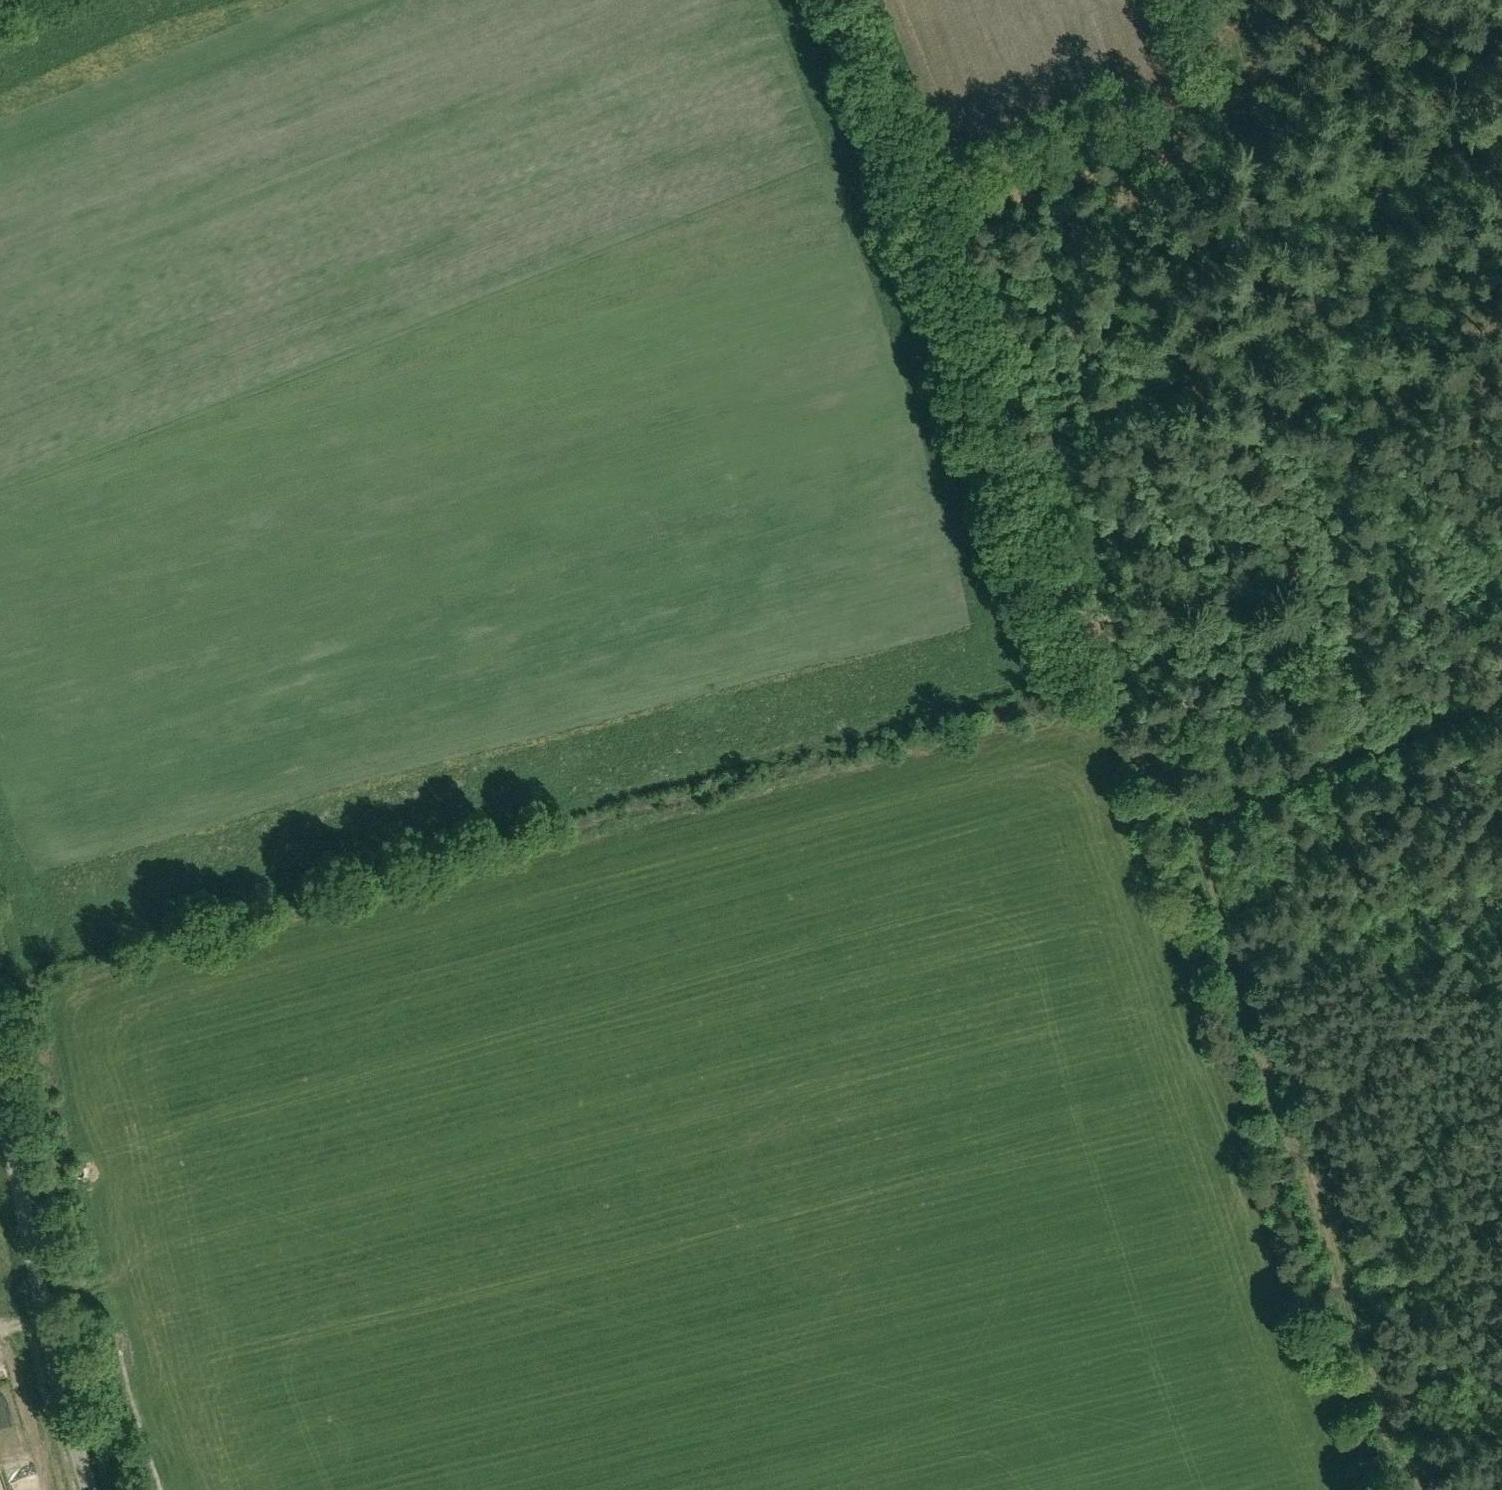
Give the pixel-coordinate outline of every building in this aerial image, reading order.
[(0,1465),(0,1489),(13,1489),(1,1465),(0,1465)]
